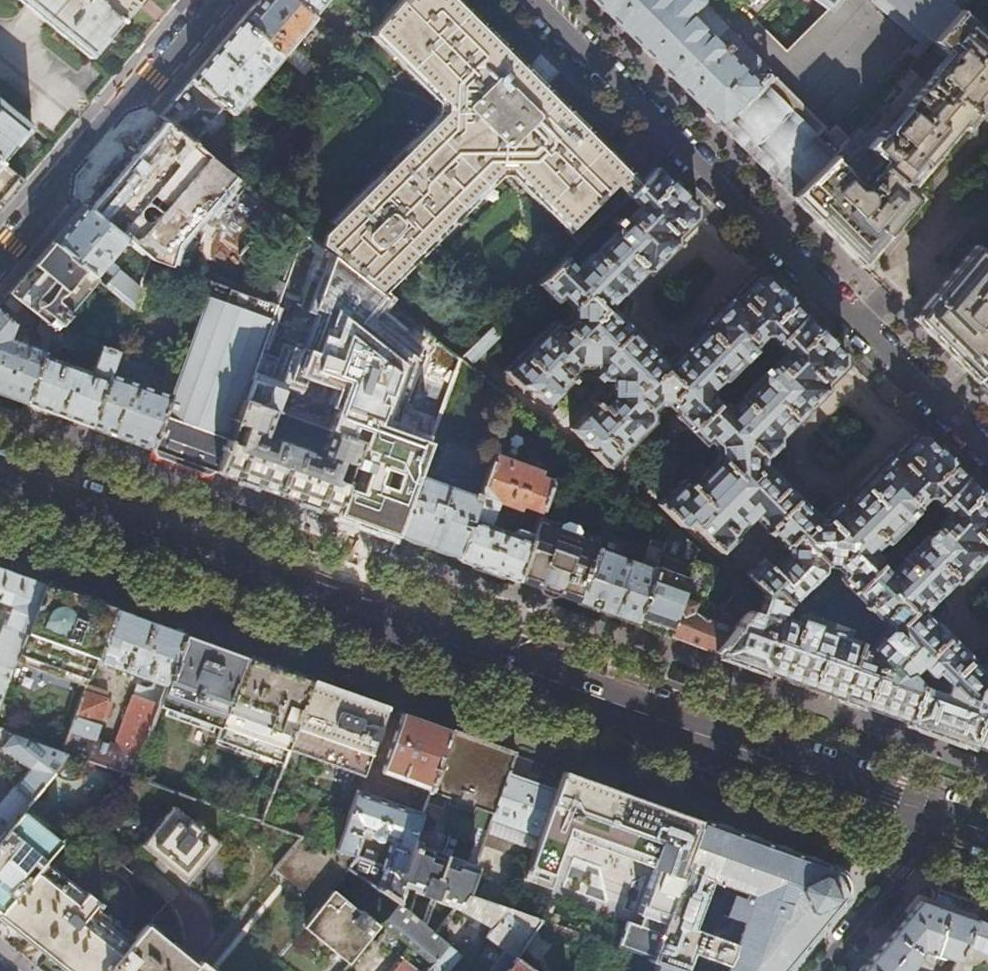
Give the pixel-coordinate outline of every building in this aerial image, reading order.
[(122,21),(97,0),(21,0),(91,57),(106,39),(122,21)] [(122,21),(140,0),(97,0),(122,21)] [(241,21),(283,58),(292,47),(315,19),(313,17),(293,0),(258,0),(241,21)] [(313,17),(328,0),(293,0),(313,17)] [(638,185),(601,148),(531,79),(473,20),(452,0),(397,0),(373,30),(451,109),(316,241),(321,245),(367,282),(377,290),(505,164),(582,239),(627,195),(638,185)] [(848,139),(835,125),(828,132),(774,79),(765,88),(760,83),(756,87),(713,43),(689,19),(703,4),(703,0),(593,0),(793,199),(834,157),(843,148),(841,147),(848,139)] [(828,10),(836,0),(816,0),(828,10)] [(933,42),(961,10),(969,0),(883,0),(933,42)] [(689,19),(713,43),(728,29),(703,4),(689,19)] [(961,10),(933,42),(954,60),(952,63),(950,63),(949,63),(946,63),(945,64),(943,65),(942,67),(941,68),(940,70),(941,72),(941,74),(937,78),(933,75),(906,105),(911,109),(889,135),(882,129),(867,147),(882,161),(865,181),(870,185),(865,191),(862,189),(861,188),(859,188),(858,189),(844,177),(850,171),(834,157),(793,199),(861,268),(920,198),(909,189),(961,127),(965,130),(987,103),(987,34),(961,10)] [(241,21),(192,79),(224,106),(235,115),(283,58),(241,21)] [(765,88),(774,79),(776,77),(728,29),(713,43),(756,87),(760,83),(765,88)] [(292,47),(283,58),(304,75),(313,65),(292,47)] [(170,123),(194,142),(204,129),(208,133),(217,122),(213,119),(224,106),(192,79),(161,115),(170,123)] [(2,163),(20,142),(31,129),(0,103),(0,162),(2,163)] [(150,260),(170,267),(178,246),(235,175),(194,142),(170,123),(149,148),(114,190),(95,213),(127,240),(150,260)] [(25,183),(2,163),(0,162),(0,212),(25,183)] [(762,532),(766,535),(768,533),(777,542),(744,575),(763,594),(757,612),(749,608),(716,651),(987,750),(987,662),(980,670),(972,662),(973,658),(960,646),(961,645),(949,633),(948,634),(934,620),(931,621),(923,613),(939,595),(941,597),(953,584),(952,583),(954,581),(956,582),(957,582),(958,581),(987,551),(987,550),(987,546),(987,545),(987,499),(924,435),(915,436),(914,436),(895,455),(893,456),(893,455),(890,455),(873,471),(872,471),(860,483),(861,484),(842,502),(841,501),(835,502),(821,516),(821,517),(816,516),(816,515),(797,496),(797,495),(785,482),(784,482),(767,465),(766,465),(765,457),(767,457),(778,446),(779,439),(778,437),(796,420),(797,421),(809,408),(808,407),(825,390),(826,389),(826,387),(825,385),(844,365),(845,356),(763,275),(757,276),(756,275),(736,294),(733,295),(731,294),(701,324),(702,326),(702,327),(702,329),(701,329),(700,328),(692,337),(693,338),(666,363),(644,341),(645,340),(633,328),(632,329),(609,306),(634,281),(636,282),(644,273),(644,272),(644,271),(645,270),(648,273),(678,242),(677,241),(677,240),(677,239),(697,218),(696,216),(697,209),(655,168),(638,185),(627,195),(635,203),(635,209),(576,267),(565,256),(538,282),(556,300),(560,296),(569,304),(570,315),(561,323),(559,321),(551,322),(503,371),(519,386),(525,382),(545,403),(572,375),(571,373),(577,367),(593,366),(595,374),(593,376),(597,380),(598,378),(606,380),(606,396),(599,403),(597,401),(570,428),(590,448),(589,450),(606,467),(650,422),(652,415),(649,412),(657,403),(667,402),(677,412),(676,414),(676,418),(703,444),(707,440),(714,447),(716,458),(691,484),(689,482),(687,484),(681,479),(657,504),(679,525),(682,525),(687,520),(708,539),(707,541),(719,552),(734,536),(733,535),(751,517),(764,529),(762,532)] [(54,241),(96,276),(103,268),(106,272),(113,264),(109,261),(127,240),(95,213),(85,205),(54,241)] [(53,327),(96,276),(54,241),(10,292),(23,302),(42,318),(53,327)] [(913,319),(976,382),(987,369),(987,325),(982,320),(984,314),(985,311),(987,308),(987,249),(985,253),(976,246),(913,319)] [(106,285),(133,307),(140,287),(119,269),(106,285)] [(152,448),(217,471),(243,400),(277,305),(213,282),(181,369),(176,383),(171,395),(152,448)] [(10,292),(6,298),(18,308),(23,302),(10,292)] [(27,403),(55,329),(53,327),(42,318),(38,330),(42,341),(39,349),(22,343),(25,336),(18,334),(16,340),(11,338),(16,324),(0,310),(0,393),(27,403)] [(509,327),(501,318),(460,357),(461,358),(470,365),(509,327)] [(27,403),(90,426),(113,363),(117,351),(101,345),(92,372),(57,360),(67,333),(55,329),(27,403)] [(90,426),(152,448),(171,395),(127,378),(130,370),(113,363),(90,426)] [(176,383),(181,369),(171,366),(166,380),(176,383)] [(976,382),(987,394),(987,369),(976,382)] [(217,471),(335,514),(359,441),(327,430),(318,454),(267,436),(275,411),(243,400),(217,471)] [(496,572),(516,579),(533,533),(516,527),(514,533),(488,524),(495,501),(516,507),(526,506),(540,511),(551,481),(537,476),(539,471),(493,455),(479,497),(458,558),(496,572)] [(458,558),(479,497),(418,474),(395,535),(458,558)] [(569,598),(591,535),(539,516),(533,533),(516,579),(569,598)] [(677,539),(682,535),(670,526),(667,535),(677,539)] [(595,548),(599,537),(591,535),(569,598),(576,601),(595,548)] [(576,601),(635,622),(661,552),(662,549),(648,544),(640,565),(595,548),(576,601)] [(668,634),(716,651),(749,608),(758,597),(744,586),(724,612),(702,604),(716,563),(698,548),(688,577),(675,572),(680,559),(661,552),(635,622),(668,634)] [(0,568),(0,601),(9,605),(0,629),(0,695),(17,653),(44,583),(0,568)] [(730,590),(738,580),(726,570),(718,580),(730,590)] [(114,609),(44,583),(17,653),(87,679),(94,659),(114,609)] [(823,585),(811,597),(823,608),(834,596),(823,585)] [(184,635),(114,609),(94,659),(116,667),(114,672),(131,679),(133,673),(152,681),(150,685),(146,687),(136,683),(112,744),(90,736),(99,712),(104,714),(109,702),(104,700),(106,692),(84,684),(60,748),(69,751),(79,754),(123,770),(130,772),(184,635)] [(245,656),(184,635),(130,772),(192,794),(214,737),(245,656)] [(311,680),(245,656),(214,737),(281,761),(286,747),(311,680)] [(386,707),(311,680),(286,747),(362,775),(386,707)] [(451,731),(402,713),(381,771),(429,789),(437,767),(427,763),(431,754),(441,758),(451,731)] [(0,727),(0,765),(1,765),(11,753),(14,756),(28,767),(45,780),(53,771),(60,762),(69,751),(60,748),(0,727)] [(437,767),(429,789),(423,805),(427,806),(429,803),(440,807),(444,796),(459,802),(461,795),(465,797),(460,810),(452,806),(443,831),(466,840),(472,824),(487,830),(491,819),(508,772),(515,754),(451,731),(441,758),(437,767)] [(45,780),(28,767),(17,780),(35,794),(45,780)] [(701,821),(561,770),(554,790),(538,837),(527,866),(552,875),(566,835),(613,852),(647,865),(647,866),(653,869),(637,914),(664,923),(701,821)] [(554,790),(508,772),(491,819),(538,837),(554,790)] [(17,780),(0,801),(0,836),(24,807),(35,794),(17,780)] [(357,788),(335,847),(353,854),(363,830),(370,833),(370,835),(372,837),(373,838),(375,839),(377,839),(379,840),(381,839),(383,838),(384,837),(390,840),(381,863),(399,870),(411,837),(417,822),(421,811),(357,788)] [(194,821),(173,804),(141,843),(186,880),(218,841),(201,827),(204,823),(197,817),(194,821)] [(43,864),(64,840),(24,807),(0,836),(0,914),(43,864)] [(421,811),(417,822),(424,824),(428,813),(421,811)] [(701,821),(664,923),(660,933),(651,960),(655,961),(683,970),(691,950),(718,960),(714,970),(783,970),(801,950),(843,899),(845,895),(847,892),(847,888),(847,884),(846,880),(844,877),(841,874),(839,872),(834,870),(701,821)] [(335,847),(301,835),(279,862),(322,898),(330,887),(347,865),(355,854),(353,854),(335,847)] [(381,863),(355,854),(347,865),(400,902),(399,903),(436,934),(454,907),(464,894),(482,844),(475,841),(467,861),(417,842),(418,839),(411,837),(399,870),(381,863)] [(135,938),(97,907),(98,905),(101,907),(104,904),(90,893),(86,891),(82,895),(43,864),(0,914),(0,916),(16,928),(49,955),(69,970),(108,970),(135,938)] [(330,887),(322,898),(301,925),(350,964),(381,925),(360,908),(359,910),(330,887)] [(976,920),(981,907),(960,899),(937,891),(932,905),(918,900),(902,920),(884,942),(866,964),(860,970),(911,970),(922,957),(920,956),(924,950),(937,954),(935,960),(939,962),(941,956),(956,961),(976,920)] [(512,910),(464,894),(454,907),(492,930),(487,937),(516,958),(541,921),(512,910)] [(433,964),(448,944),(436,934),(399,903),(384,922),(411,945),(390,970),(427,970),(433,964)] [(647,957),(647,958),(651,960),(660,933),(627,920),(617,946),(647,957)] [(968,970),(972,963),(977,965),(979,959),(974,957),(977,949),(987,953),(987,924),(976,920),(956,961),(952,970),(970,970),(968,970)] [(147,923),(135,938),(108,970),(191,970),(197,964),(147,923)] [(427,970),(449,970),(462,955),(460,954),(448,944),(433,964),(427,970)] [(516,958),(506,970),(534,970),(516,958)] [(209,970),(212,968),(201,959),(199,962),(197,964),(191,970),(210,970),(209,970)] [(655,961),(651,970),(683,970),(655,961)]
